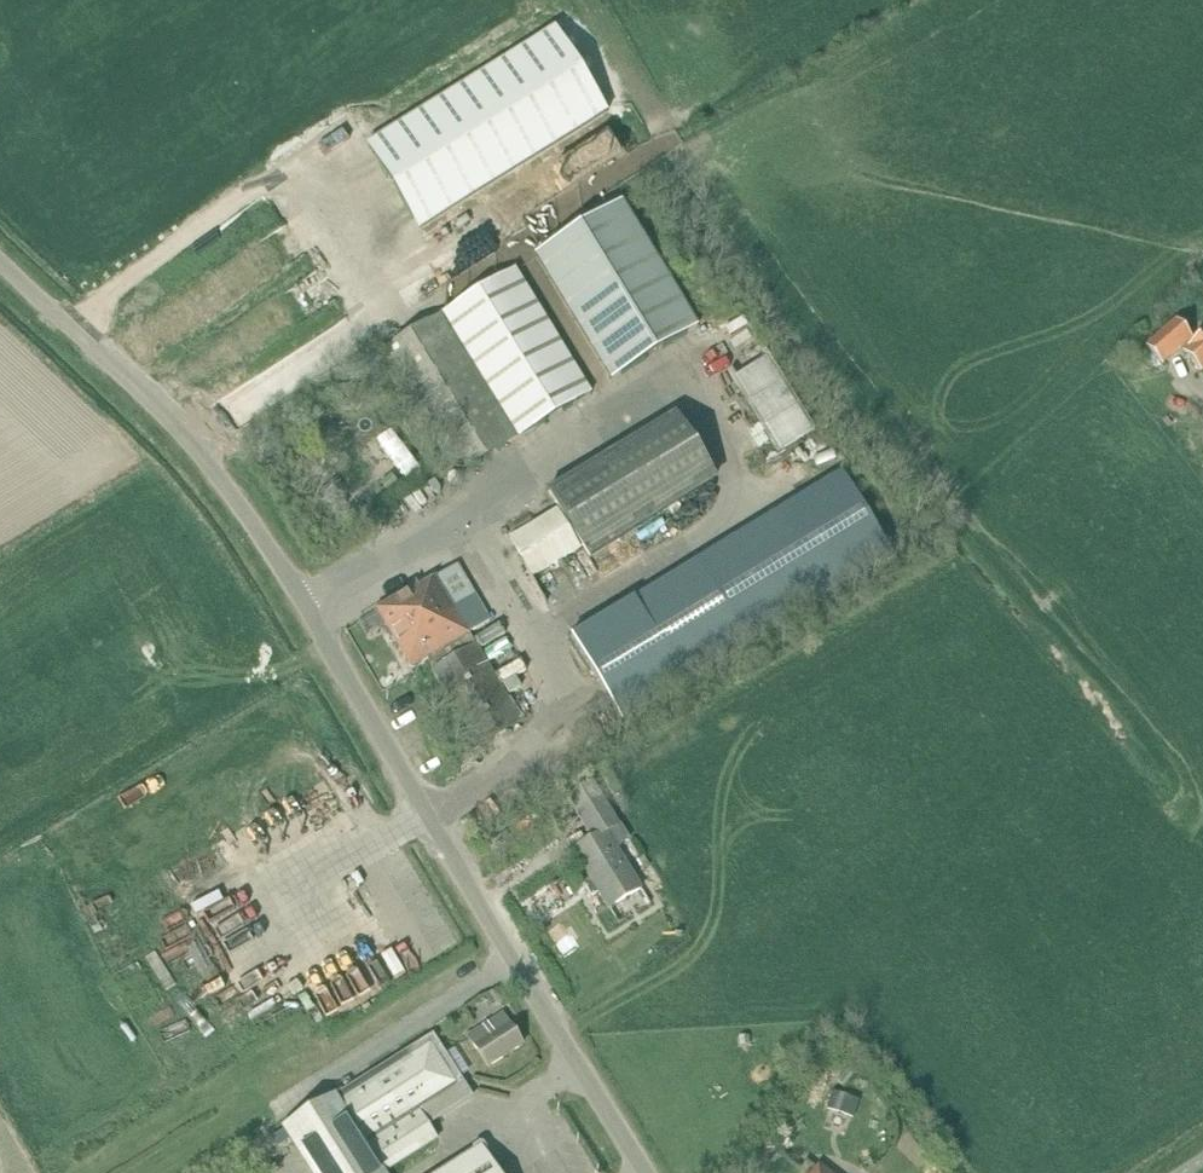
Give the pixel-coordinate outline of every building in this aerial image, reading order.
[(519,83),(331,199),(382,283),(571,167),(519,83)] [(535,257),(610,382),(699,326),(623,203),(535,257)] [(516,269),(380,353),(456,477),(592,391),(516,269)] [(1175,320),(1145,346),(1163,366),(1193,339),(1175,320)] [(1184,351),(1202,372),(1202,334),(1184,351)] [(391,431),(376,441),(405,481),(420,470),(391,431)] [(631,442),(548,492),(589,558),(672,507),(631,442)] [(392,475),(381,484),(388,492),(399,483),(392,475)] [(743,532),(795,618),(852,584),(850,581),(888,560),(838,477),(802,498),(801,497),(743,532)] [(557,509),(508,538),(532,578),(581,550),(557,509)] [(737,652),(795,618),(743,532),(685,567),(737,652)] [(680,687),(737,652),(685,567),(628,602),(680,687)] [(428,660),(470,636),(488,626),(455,570),(418,592),(415,588),(374,612),(409,671),(428,660)] [(680,687),(628,602),(571,636),(621,722),(680,687)] [(475,644),(470,636),(428,660),(434,668),(429,670),(476,750),(523,722),(476,644),(475,644)] [(594,781),(566,798),(594,843),(577,853),(611,909),(643,890),(618,848),(630,840),(594,781)] [(502,1015),(469,1036),(488,1066),(521,1045),(502,1015)] [(383,1172),(388,1172),(438,1139),(429,1126),(473,1097),(433,1034),(407,1050),(408,1052),(348,1090),(379,1139),(367,1146),(383,1172)] [(855,1077),(846,1069),(836,1081),(846,1089),(855,1077)] [(348,1090),(286,1129),(274,1136),(281,1146),(292,1139),(313,1172),(383,1172),(367,1146),(379,1139),(348,1090)] [(854,1119),(859,1101),(832,1092),(827,1111),(854,1119)] [(491,1165),(486,1168),(478,1155),(447,1172),(496,1172),(491,1165)]
